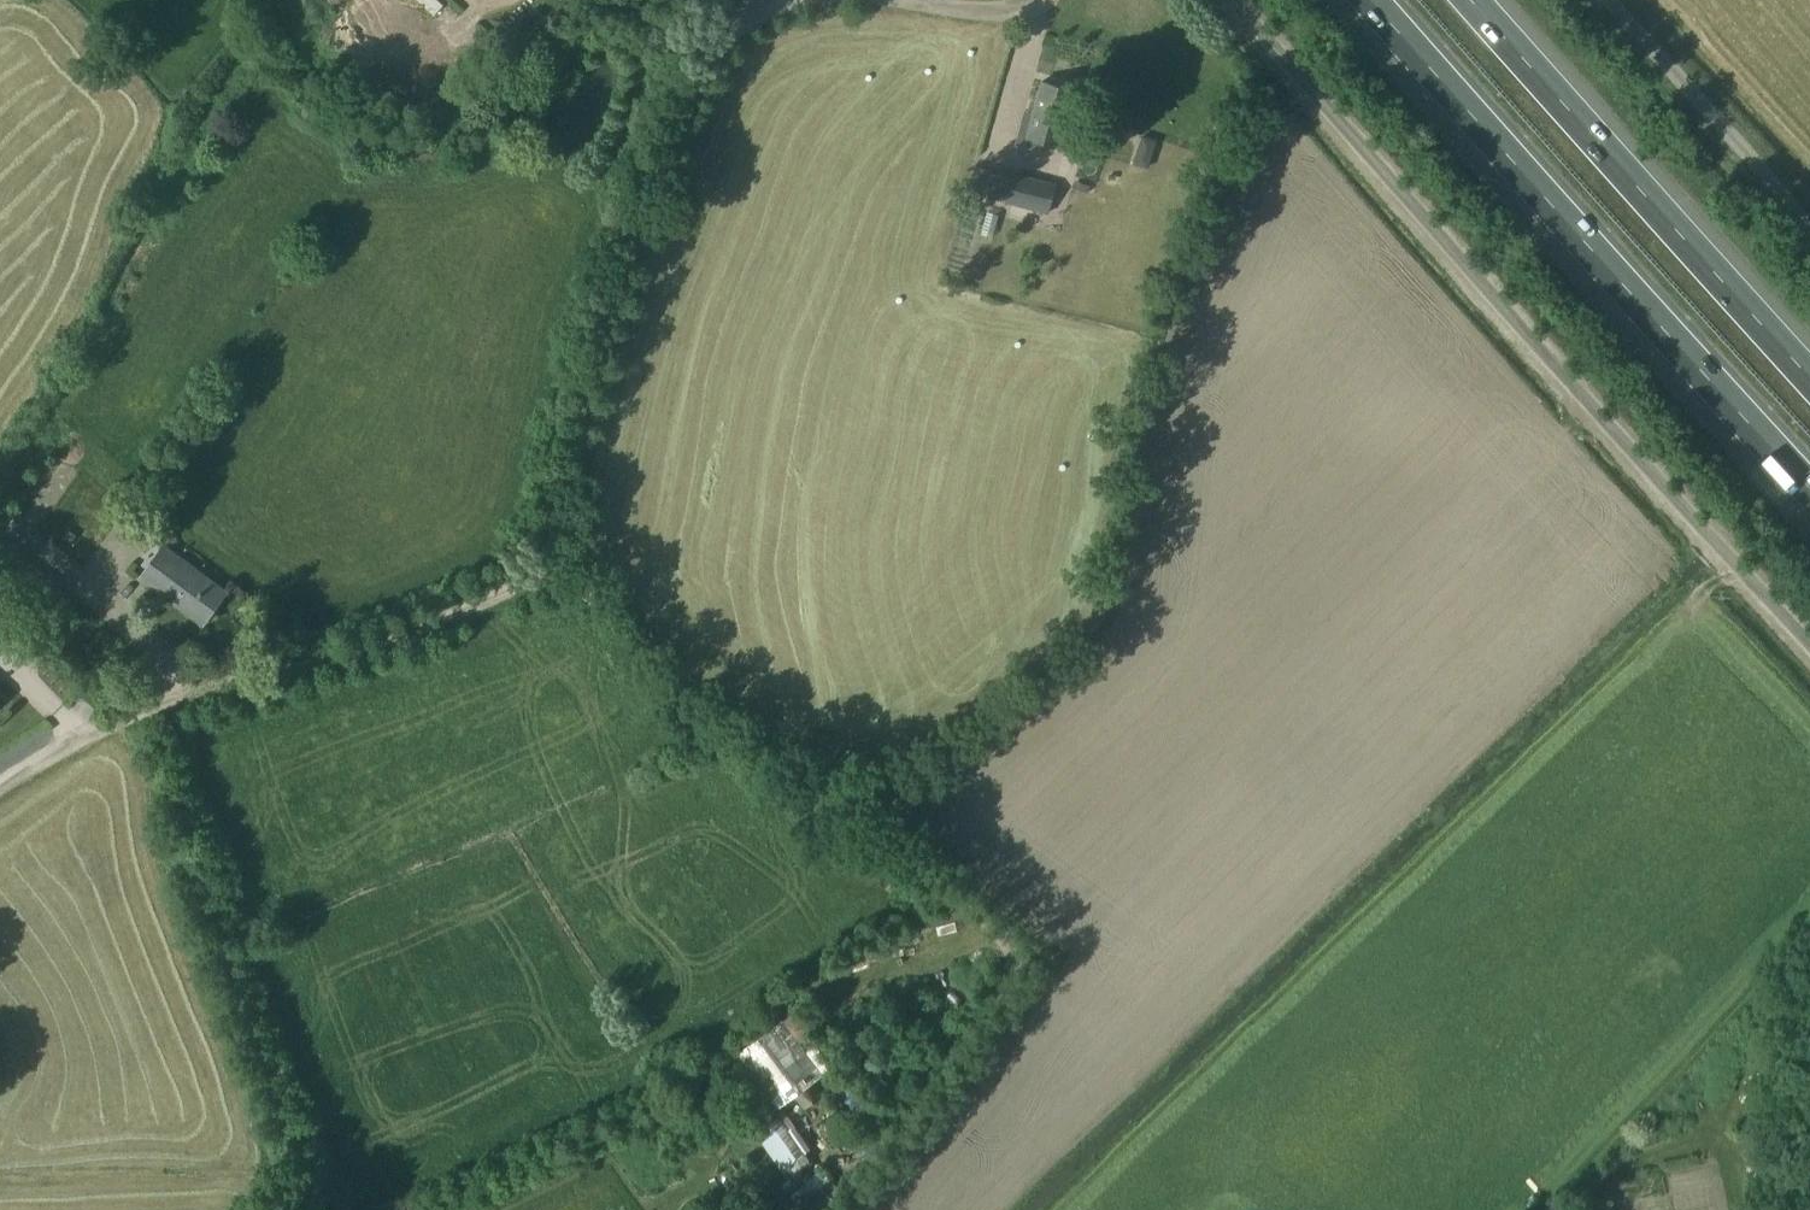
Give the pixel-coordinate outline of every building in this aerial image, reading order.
[(1040,82),(1027,138),(1062,147),(1076,91),(1040,82)] [(1015,174),(1008,202),(1050,213),(1057,185),(1015,174)] [(15,491),(0,483),(0,500),(8,504),(15,491)] [(76,503),(81,496),(72,489),(35,538),(65,561),(96,519),(76,503)] [(163,547),(140,580),(203,625),(226,593),(163,547)] [(801,1010),(721,1068),(764,1130),(761,1132),(790,1172),(815,1155),(787,1113),(845,1067),(833,1052),(848,1039),(838,1025),(822,1037),(801,1010)] [(838,1114),(818,1130),(830,1146),(850,1130),(838,1114)] [(801,1209),(841,1209),(839,1206),(846,1199),(817,1169),(790,1193),(803,1208),(801,1209)]
